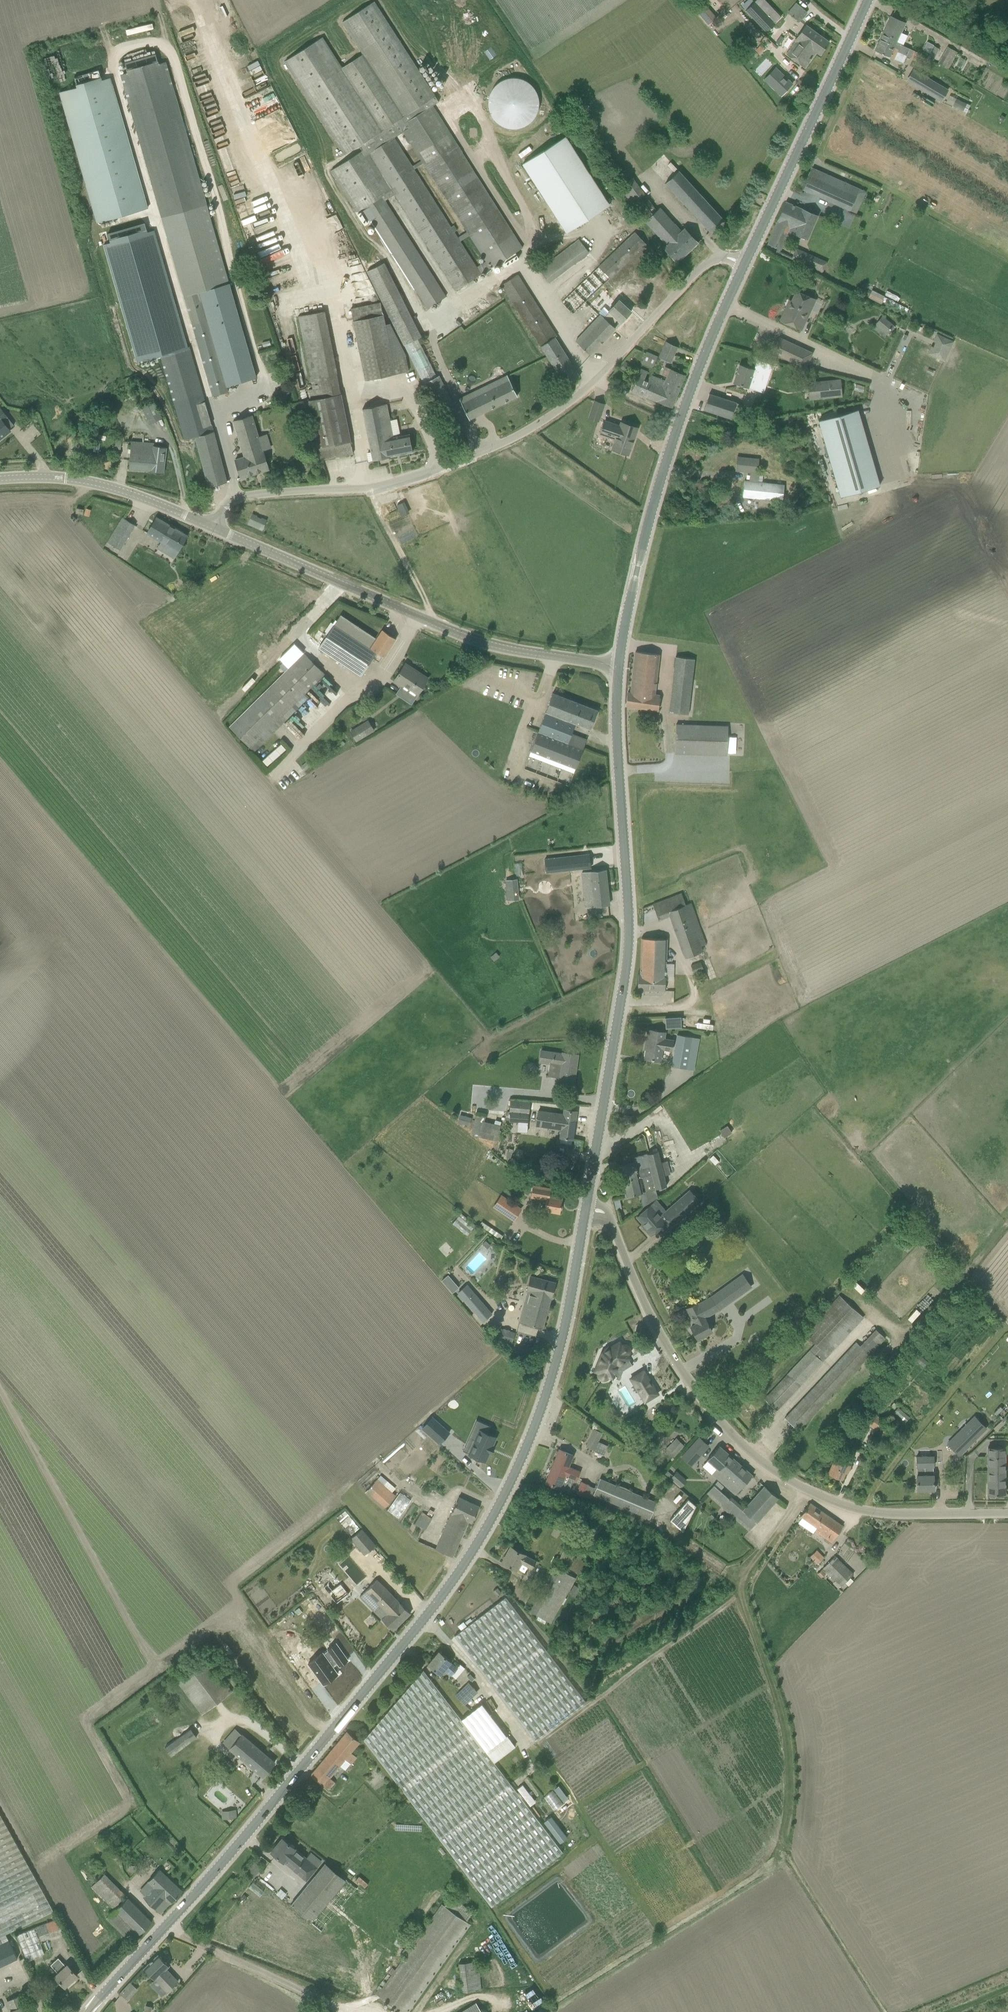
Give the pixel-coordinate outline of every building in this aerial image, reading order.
[(519,237),(496,201),(503,197),(496,187),(490,192),(466,154),(464,156),(456,143),(432,105),(439,101),(375,1),(342,23),(363,55),(343,68),(322,37),(285,61),(345,155),(359,146),(362,151),(331,171),(357,212),(363,207),(428,308),(446,297),(385,201),(395,194),(456,290),(522,248),(517,239),(519,237)] [(703,2),(696,9),(710,25),(717,19),(703,2)] [(773,9),(766,15),(755,2),(746,10),(766,32),(775,24),(774,24),(781,18),(773,9)] [(792,16),(799,22),(807,12),(801,6),(800,7),(793,16),(792,16)] [(894,48),(901,51),(903,45),(907,36),(901,33),(906,23),(891,16),(883,33),(892,37),(889,43),(895,45),(894,48)] [(820,55),(829,42),(806,25),(797,38),(798,39),(787,54),(805,67),(816,52),(820,55)] [(883,33),(875,50),(890,57),(896,60),(903,63),(907,54),(901,51),(894,48),(895,45),(889,43),(892,37),(883,33)] [(933,46),(929,55),(935,58),(939,49),(933,46)] [(938,63),(948,69),(958,52),(947,46),(938,63)] [(159,64),(156,53),(125,62),(128,72),(120,75),(162,217),(213,396),(228,392),(226,385),(255,377),(228,283),(206,205),(207,204),(166,61),(159,64)] [(776,68),(764,80),(781,96),(793,84),(776,68)] [(102,80),(99,70),(74,77),(77,87),(60,92),(97,223),(105,221),(148,208),(110,78),(102,80)] [(939,85),(923,75),(917,86),(932,95),(939,85)] [(541,109),(541,104),(541,100),(539,94),(536,90),(533,86),(529,83),(524,81),(518,79),(515,79),(511,80),(506,81),(502,84),(498,87),(495,91),(493,96),(492,100),(491,105),(492,110),(493,114),(496,119),(499,123),(503,125),(508,128),(511,129),(517,129),(522,129),(527,127),(531,125),(534,122),(537,118),(540,113),(541,109)] [(956,99),(953,105),(953,106),(967,112),(970,105),(956,99)] [(522,164),(566,232),(610,205),(566,136),(522,164)] [(663,248),(677,262),(698,243),(685,228),(681,231),(660,208),(657,211),(633,178),(629,172),(628,173),(624,167),(612,176),(620,187),(645,222),(666,245),(663,248)] [(859,189),(813,168),(803,189),(849,210),(859,189)] [(665,183),(710,232),(724,220),(679,171),(665,183)] [(803,209),(786,202),(777,221),(778,221),(768,244),(781,249),(789,231),(807,239),(818,215),(803,209)] [(156,232),(149,234),(146,224),(110,234),(113,244),(106,246),(139,362),(160,356),(189,348),(156,232)] [(562,302),(573,314),(646,244),(635,232),(562,302)] [(538,267),(549,282),(591,253),(581,238),(538,267)] [(799,263),(804,253),(797,250),(792,260),(799,263)] [(505,263),(507,266),(519,258),(517,255),(505,263)] [(404,345),(418,338),(421,337),(384,263),(367,271),(404,345)] [(502,285),(566,386),(580,377),(555,337),(557,336),(518,274),(502,285)] [(872,288),(868,296),(881,303),(885,295),(872,288)] [(787,306),(781,320),(802,330),(806,320),(803,319),(813,298),(797,291),(789,307),(787,306)] [(609,312),(604,317),(612,325),(618,319),(621,322),(631,312),(619,300),(609,311),(609,312)] [(409,371),(405,356),(390,324),(385,324),(381,302),(351,308),(366,380),(409,371)] [(575,342),(590,355),(616,328),(612,325),(604,317),(601,314),(575,342)] [(882,316),(876,324),(889,335),(896,327),(882,316)] [(931,346),(928,354),(944,362),(954,341),(937,333),(933,342),(935,343),(933,347),(931,346)] [(806,369),(807,367),(814,353),(779,337),(772,353),(806,369)] [(418,338),(404,345),(424,383),(425,383),(439,411),(453,404),(439,376),(437,377),(418,338)] [(666,342),(665,346),(660,357),(671,362),(677,347),(666,342)] [(173,402),(203,393),(190,347),(189,348),(160,356),(173,402)] [(641,363),(654,368),(659,355),(646,350),(641,363)] [(621,368),(626,371),(630,364),(626,361),(621,368)] [(734,383),(749,388),(753,377),(757,378),(759,370),(740,365),(734,383)] [(677,396),(662,389),(663,387),(648,381),(648,380),(645,379),(648,372),(641,369),(640,372),(632,391),(672,408),(672,407),(677,396)] [(662,389),(677,396),(677,395),(685,377),(685,376),(670,369),(667,377),(665,382),(650,375),(648,380),(648,381),(663,387),(662,389)] [(459,399),(469,420),(518,396),(507,375),(459,399)] [(805,383),(773,378),(770,395),(802,400),(842,396),(841,379),(805,383)] [(321,460),(353,454),(341,394),(309,400),(321,460)] [(736,402),(709,394),(704,410),(731,419),(731,418),(738,421),(744,405),(736,403),(736,402)] [(594,400),(588,418),(600,422),(606,404),(594,400)] [(363,409),(373,460),(391,457),(391,456),(413,452),(409,434),(393,437),(387,404),(363,409)] [(11,431),(3,421),(8,417),(0,408),(0,439),(11,431)] [(818,421),(840,497),(880,485),(858,410),(818,421)] [(244,457),(235,459),(241,478),(269,470),(263,451),(259,436),(252,416),(252,415),(234,421),(244,457)] [(620,427),(605,422),(601,433),(616,438),(613,449),(628,454),(637,428),(622,423),(620,427)] [(196,437),(209,487),(228,482),(214,431),(195,436),(196,437)] [(148,472),(152,444),(133,442),(129,470),(148,472)] [(148,472),(164,474),(167,447),(154,446),(154,444),(152,444),(148,472)] [(98,460),(99,454),(92,452),(91,459),(98,460)] [(745,481),(743,497),(751,498),(752,498),(783,501),(785,485),(758,482),(759,472),(757,472),(758,459),(738,457),(736,470),(751,471),(750,476),(750,481),(745,481)] [(405,502),(398,504),(401,515),(407,514),(405,502)] [(247,524),(263,531),(267,520),(261,517),(261,518),(257,517),(258,515),(252,513),(247,524)] [(123,518),(108,542),(120,549),(135,525),(123,518)] [(178,551),(187,536),(156,518),(148,533),(178,551)] [(369,648),(376,638),(368,633),(341,615),(319,648),(361,676),(376,653),(369,648)] [(384,657),(396,639),(382,630),(377,639),(371,648),(384,657)] [(627,706),(658,710),(660,695),(655,694),(659,654),(635,652),(632,693),(628,692),(627,706)] [(276,722),(305,693),(313,686),(325,674),(305,654),(256,702),(276,722)] [(669,712),(689,715),(695,659),(675,657),(669,712)] [(418,694),(427,680),(413,671),(414,669),(405,664),(394,681),(402,687),(404,685),(418,694)] [(554,714),(567,720),(574,701),(553,693),(538,732),(546,735),(547,734),(554,714)] [(574,701),(567,720),(575,723),(590,729),(595,716),(598,710),(574,701)] [(276,722),(256,702),(230,728),(251,748),(276,722)] [(356,742),(375,731),(369,720),(350,731),(356,742)] [(728,726),(676,724),(675,753),(727,755),(728,726)] [(538,732),(531,750),(539,754),(543,755),(550,736),(546,735),(538,732)] [(586,740),(587,739),(572,733),(568,743),(571,744),(583,749),(586,740)] [(550,736),(543,755),(552,759),(553,759),(561,740),(550,736)] [(564,763),(571,744),(568,743),(561,740),(553,759),(564,763)] [(282,743),(263,760),(268,765),(287,748),(282,743)] [(564,763),(576,768),(583,749),(571,744),(564,763)] [(310,766),(306,762),(301,767),(305,771),(310,766)] [(547,872),(583,868),(581,855),(545,859),(547,872)] [(590,872),(582,873),(582,874),(584,892),(585,892),(587,906),(594,906),(608,904),(608,906),(609,906),(609,904),(606,870),(590,872)] [(519,899),(518,892),(507,894),(507,901),(519,899)] [(668,911),(670,916),(685,958),(702,952),(701,947),(706,945),(692,903),(668,911)] [(667,939),(642,938),(641,964),(666,965),(667,939)] [(691,966),(696,979),(706,975),(701,962),(691,966)] [(666,965),(641,964),(640,974),(638,974),(638,989),(665,990),(666,965)] [(699,1006),(701,1021),(714,1019),(712,1004),(699,1006)] [(682,1027),(682,1016),(666,1016),(666,1027),(682,1027)] [(665,1032),(648,1029),(646,1044),(648,1044),(645,1058),(660,1061),(662,1049),(672,1050),(673,1041),(664,1039),(665,1032)] [(699,1038),(678,1035),(672,1066),(694,1070),(699,1038)] [(559,1079),(574,1081),(578,1055),(563,1052),(563,1054),(541,1051),(540,1062),(561,1065),(559,1079)] [(463,1094),(498,1095),(499,1087),(502,1087),(502,1078),(463,1077),(463,1094)] [(511,1101),(510,1112),(510,1121),(519,1121),(518,1125),(521,1125),(521,1132),(528,1132),(529,1113),(530,1102),(511,1101)] [(497,1104),(496,1117),(505,1118),(506,1105),(497,1104)] [(563,1129),(561,1138),(573,1139),(577,1111),(564,1110),(564,1114),(539,1111),(537,1125),(563,1129)] [(460,1113),(458,1121),(469,1125),(472,1117),(460,1113)] [(502,1123),(486,1119),(486,1115),(476,1113),(471,1133),(498,1140),(502,1123)] [(727,1125),(720,1131),(724,1138),(732,1133),(727,1125)] [(510,1162),(511,1158),(513,1153),(508,1151),(508,1149),(506,1148),(503,1160),(506,1161),(510,1162)] [(652,1174),(656,1189),(667,1186),(658,1151),(634,1157),(635,1163),(619,1167),(621,1177),(638,1173),(637,1170),(644,1168),(645,1170),(651,1169),(652,1174)] [(621,1177),(626,1196),(643,1192),(639,1178),(642,1177),(652,1174),(651,1169),(645,1170),(644,1168),(637,1170),(638,1173),(621,1177)] [(560,1212),(562,1198),(549,1195),(551,1187),(533,1184),(531,1197),(535,1198),(534,1207),(535,1208),(545,1210),(560,1212)] [(658,1197),(656,1189),(646,1191),(649,1203),(658,1197)] [(642,1225),(645,1229),(651,1235),(662,1226),(662,1225),(668,1220),(673,1225),(700,1201),(690,1190),(661,1216),(651,1205),(637,1216),(643,1223),(642,1225)] [(500,1195),(493,1206),(514,1220),(521,1209),(500,1195)] [(449,1274),(442,1280),(453,1292),(460,1286),(449,1274)] [(697,1303),(687,1308),(696,1325),(691,1327),(697,1339),(712,1330),(706,1319),(705,1317),(720,1309),(751,1286),(743,1274),(711,1297),(698,1304),(697,1303)] [(551,1297),(555,1283),(535,1277),(530,1275),(526,1290),(528,1290),(520,1321),(525,1322),(525,1323),(542,1327),(551,1297)] [(473,1292),(464,1299),(478,1315),(487,1307),(473,1292)] [(816,1344),(828,1355),(864,1317),(840,1295),(804,1333),(816,1344)] [(496,1338),(512,1342),(514,1333),(509,1331),(509,1330),(504,1329),(504,1330),(499,1329),(496,1338)] [(607,1378),(609,1376),(613,1378),(618,1365),(630,1358),(627,1355),(629,1353),(630,1352),(630,1350),(630,1349),(630,1347),(629,1347),(628,1345),(627,1345),(625,1344),(624,1345),(622,1345),(620,1342),(610,1347),(610,1348),(606,1350),(605,1350),(603,1352),(595,1371),(599,1372),(598,1375),(599,1375),(599,1377),(600,1378),(601,1379),(602,1379),(604,1380),(605,1380),(607,1379),(607,1378)] [(791,1430),(795,1434),(799,1430),(869,1355),(861,1346),(856,1342),(785,1418),(794,1426),(791,1430)] [(776,1410),(822,1361),(810,1350),(765,1399),(773,1407),(776,1410)] [(928,1362),(920,1355),(916,1360),(923,1367),(928,1362)] [(631,1378),(645,1401),(658,1394),(644,1370),(631,1378)] [(871,1412),(865,1422),(877,1429),(883,1420),(871,1412)] [(993,1428),(996,1431),(1005,1423),(1005,1424),(1007,1421),(1007,1418),(1006,1416),(1002,1420),(993,1428)] [(440,1443),(450,1432),(432,1417),(423,1428),(440,1443)] [(975,1417),(968,1423),(962,1429),(948,1443),(959,1454),(986,1428),(975,1417)] [(589,1438),(598,1442),(603,1432),(594,1428),(589,1438)] [(472,1438),(466,1451),(485,1461),(489,1452),(490,1453),(493,1446),(492,1445),(496,1437),(479,1430),(475,1439),(472,1438)] [(709,1444),(700,1436),(682,1456),(691,1464),(709,1444)] [(684,1445),(677,1438),(671,1444),(678,1451),(684,1445)] [(707,1459),(717,1468),(726,1476),(738,1462),(720,1446),(707,1459)] [(988,1471),(1005,1471),(1005,1447),(988,1447),(988,1456),(988,1471)] [(573,1455),(560,1449),(546,1482),(560,1488),(560,1487),(569,1491),(574,1479),(576,1480),(580,1471),(569,1467),(573,1455)] [(845,1472),(847,1473),(854,1456),(847,1453),(846,1455),(845,1454),(839,1452),(836,1459),(835,1459),(829,1473),(842,1479),(845,1472)] [(917,1475),(917,1489),(920,1489),(920,1490),(926,1490),(926,1489),(934,1489),(934,1474),(933,1474),(933,1465),(934,1465),(933,1456),(916,1456),(916,1466),(925,1466),(925,1475),(917,1475)] [(736,1494),(753,1475),(738,1462),(726,1476),(721,1481),(736,1494)] [(677,1471),(671,1478),(681,1487),(687,1480),(677,1471)] [(988,1471),(988,1494),(1005,1494),(1005,1471),(988,1471)] [(395,1496),(392,1493),(377,1479),(366,1491),(384,1508),(395,1496)] [(657,1502),(605,1481),(600,1479),(597,1486),(593,1494),(640,1514),(650,1518),(657,1502)] [(578,1492),(585,1495),(591,1498),(595,1487),(589,1485),(582,1482),(578,1492)] [(743,1510),(720,1490),(714,1485),(707,1493),(749,1530),(757,1522),(778,1498),(765,1485),(743,1510)] [(436,1548),(453,1556),(469,1521),(472,1522),(480,1506),(459,1497),(436,1548)] [(683,1531),(696,1506),(687,1499),(670,1520),(683,1531)] [(832,1542),(843,1526),(811,1503),(810,1503),(801,1516),(817,1527),(815,1530),(832,1542)] [(426,1527),(432,1516),(422,1511),(416,1522),(426,1527)] [(362,1529),(351,1538),(358,1547),(369,1537),(362,1529)] [(511,1546),(503,1561),(517,1569),(521,1562),(532,1568),(536,1560),(525,1554),(511,1546)] [(571,1562),(575,1554),(564,1549),(560,1557),(571,1562)] [(820,1552),(813,1559),(818,1563),(824,1557),(820,1552)] [(580,1573),(586,1561),(575,1556),(570,1568),(580,1573)] [(850,1577),(853,1574),(853,1573),(837,1557),(836,1556),(835,1556),(824,1568),(836,1580),(842,1585),(845,1582),(849,1585),(854,1580),(850,1577)] [(271,1580),(284,1570),(279,1563),(266,1573),(271,1580)] [(826,1573),(821,1569),(817,1574),(821,1578),(826,1573)] [(562,1570),(559,1575),(545,1599),(538,1595),(529,1611),(551,1623),(576,1578),(562,1570)] [(393,1630),(411,1613),(377,1580),(360,1596),(380,1616),(393,1630)] [(341,1583),(330,1591),(337,1600),(348,1591),(341,1583)] [(575,1597),(580,1588),(574,1584),(569,1594),(575,1597)] [(497,1587),(493,1591),(497,1596),(502,1592),(497,1587)] [(587,1701),(512,1605),(506,1597),(473,1622),(467,1626),(462,1630),(455,1636),(461,1644),(535,1742),(587,1701)] [(467,1626),(464,1623),(463,1622),(458,1625),(462,1630),(467,1626)] [(310,1644),(292,1656),(301,1669),(319,1656),(310,1644)] [(325,1656),(311,1666),(326,1687),(340,1677),(335,1670),(340,1666),(342,1669),(351,1663),(339,1646),(330,1653),(331,1654),(326,1657),(325,1656)] [(451,1661),(439,1651),(429,1664),(440,1674),(444,1668),(451,1674),(457,1668),(450,1662),(451,1661)] [(232,1692),(206,1657),(176,1679),(203,1714),(232,1692)] [(461,1719),(424,1670),(363,1740),(491,1906),(563,1852),(486,1751),(507,1735),(482,1703),(461,1719)] [(464,1704),(477,1691),(469,1683),(456,1695),(464,1704)] [(595,1695),(592,1690),(589,1687),(584,1691),(590,1699),(595,1695)] [(191,1728),(165,1748),(171,1756),(197,1737),(191,1728)] [(230,1748),(263,1776),(275,1762),(242,1734),(236,1729),(224,1743),(230,1748)] [(345,1770),(351,1763),(356,1757),(350,1752),(359,1742),(347,1732),(312,1774),(324,1784),(329,1790),(336,1782),(330,1777),(339,1765),(345,1770)] [(523,1784),(517,1789),(530,1806),(536,1801),(523,1784)] [(560,1784),(554,1788),(564,1800),(569,1796),(560,1784)] [(544,1796),(553,1810),(562,1804),(553,1790),(544,1796)] [(383,1809),(388,1814),(394,1809),(389,1803),(383,1809)] [(221,1811),(222,1820),(237,1817),(236,1809),(221,1811)] [(18,1958),(6,1934),(54,1911),(0,1813),(0,1966),(18,1958)] [(283,1837),(272,1851),(276,1855),(277,1855),(307,1880),(318,1867),(294,1847),(295,1847),(283,1837)] [(296,1910),(302,1914),(311,1922),(346,1879),(326,1862),(291,1905),(296,1910)] [(137,1865),(130,1864),(129,1871),(136,1872),(137,1865)] [(144,1896),(161,1913),(182,1891),(160,1870),(141,1890),(146,1895),(144,1896)] [(127,1895),(105,1872),(91,1886),(113,1909),(127,1895)] [(467,1921),(473,1912),(451,1896),(445,1905),(442,1903),(409,1951),(405,1948),(400,1955),(404,1958),(402,1960),(399,1958),(397,1961),(400,1963),(396,1969),(392,1967),(387,1974),(391,1976),(382,1989),(379,1988),(375,1993),(378,1995),(402,2011),(408,2011),(470,1924),(467,1921)] [(128,1897),(115,1910),(107,1918),(130,1942),(139,1934),(152,1921),(128,1897)] [(57,1934),(52,1921),(36,1927),(41,1940),(57,1934)] [(155,1979),(167,1992),(178,1981),(166,1968),(169,1965),(158,1954),(144,1967),(155,1979)] [(55,1976),(65,1986),(77,1975),(68,1964),(66,1966),(58,1957),(51,1964),(59,1972),(55,1976)] [(458,1964),(462,1992),(482,1990),(478,1961),(458,1964)] [(120,1992),(128,1999),(139,1988),(131,1981),(120,1992)] [(535,1987),(525,1993),(534,2007),(544,2000),(535,1987)] [(25,2005),(24,2005),(20,1996),(12,1999),(16,2009),(10,2011),(28,2011),(25,2005)] [(460,2011),(482,2011),(476,2002),(460,2011)]
